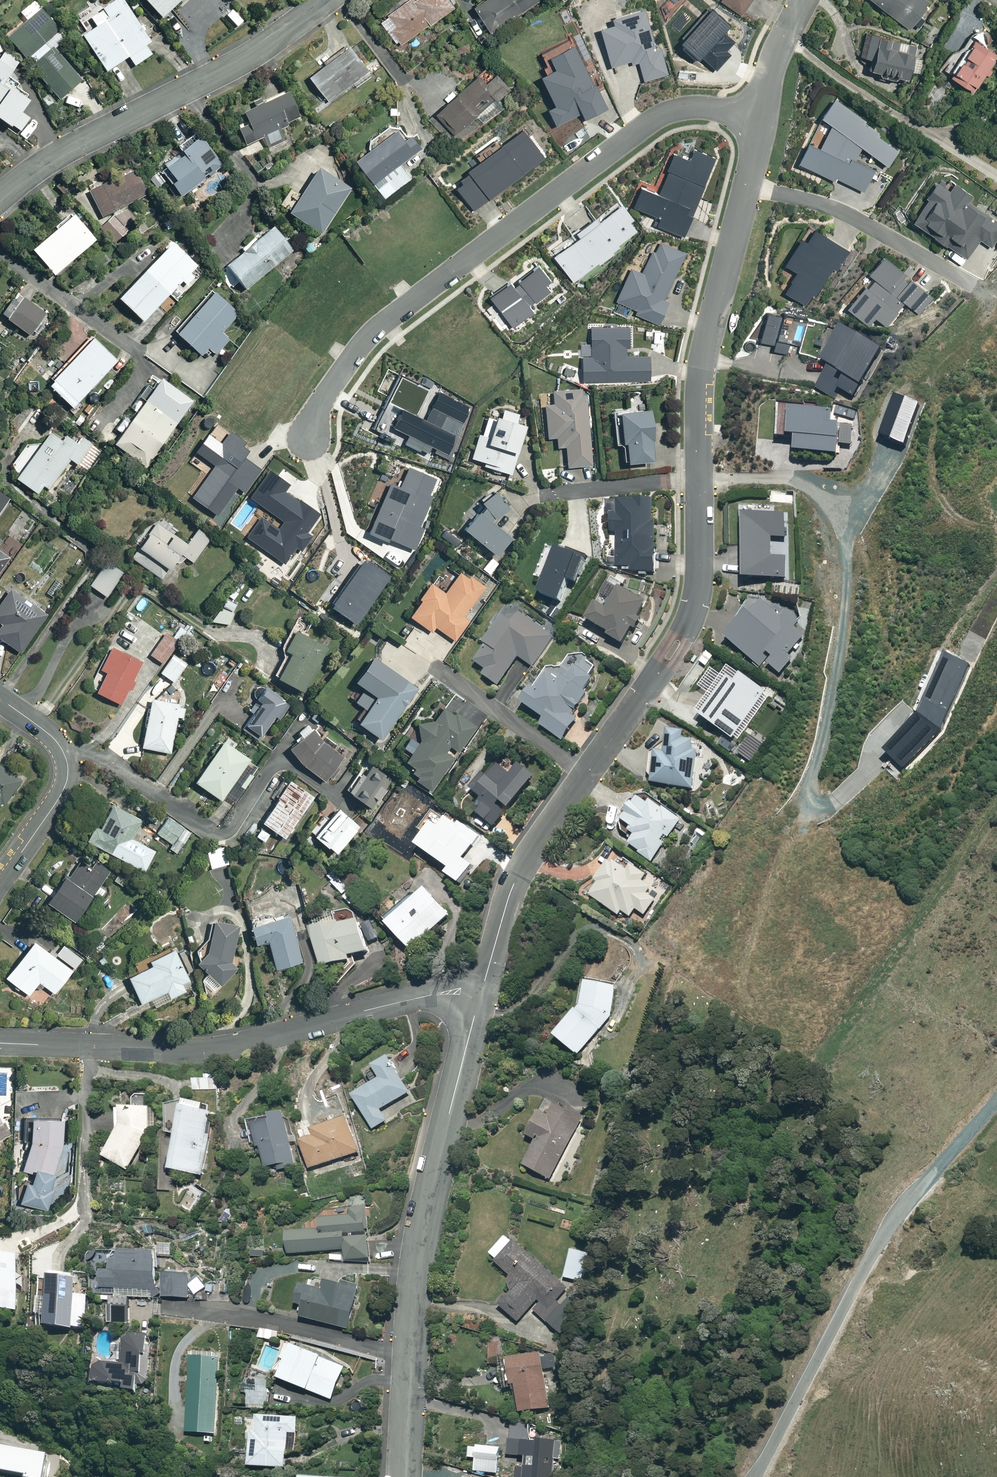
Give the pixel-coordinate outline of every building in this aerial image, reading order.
[(107,71),(129,57),(136,68),(158,54),(123,0),(121,0),(91,19),(98,31),(86,39),(107,71)] [(163,21),(187,0),(144,0),(163,21)] [(403,46),(456,6),(451,0),(421,0),(418,2),(417,0),(411,0),(383,21),(403,46)] [(477,7),(493,32),(543,0),(488,0),(477,7)] [(744,16),(755,0),(719,0),(719,1),(744,16)] [(913,33),(934,8),(925,0),(873,0),(913,33)] [(610,64),(628,59),(629,62),(637,60),(643,79),(666,73),(659,48),(654,50),(642,7),(610,16),(612,21),(599,25),(610,64)] [(44,11),(10,38),(28,60),(62,33),(44,11)] [(876,61),(873,74),(913,83),(922,46),(866,32),(860,57),(876,61)] [(976,94),(996,61),(996,52),(977,39),(952,79),(976,94)] [(605,106),(572,41),(549,53),(554,64),(539,72),(554,102),(547,105),(556,123),(580,111),(583,117),(605,106)] [(356,47),(312,78),(329,102),(374,72),(356,47)] [(58,50),(35,70),(62,102),(85,82),(58,50)] [(16,130),(33,101),(8,86),(22,62),(6,53),(1,62),(0,61),(0,121),(16,130)] [(482,75),(437,114),(457,136),(511,89),(499,75),(490,83),(482,75)] [(239,132),(247,147),(302,119),(290,94),(244,116),(249,127),(239,132)] [(818,112),(829,121),(817,145),(807,139),(797,158),(801,160),(800,162),(834,180),(836,177),(862,191),(873,167),(852,156),(859,145),(886,166),(897,152),(877,135),(877,132),(831,96),(818,112)] [(359,162),(386,198),(417,175),(409,164),(423,153),(405,128),(359,162)] [(542,156),(523,131),(454,183),(473,208),(542,156)] [(172,187),(180,197),(222,166),(202,138),(180,155),(184,161),(169,172),(177,184),(172,187)] [(666,168),(703,182),(713,155),(691,147),(687,157),(670,150),(664,167),(666,168)] [(145,194),(133,168),(89,191),(101,216),(145,194)] [(703,182),(666,168),(657,192),(688,204),(685,210),(691,212),(703,182)] [(321,171),(293,215),(324,235),(353,191),(321,171)] [(922,193),(926,196),(910,218),(916,222),(915,224),(965,259),(979,240),(990,248),(996,238),(996,223),(967,202),(971,195),(952,181),(946,190),(932,180),(922,193)] [(688,204),(657,192),(638,185),(631,205),(659,216),(656,225),(682,235),(691,212),(685,210),(688,204)] [(619,202),(550,251),(570,280),(596,262),(597,263),(613,252),(610,248),(616,244),(614,242),(634,228),(626,218),(629,216),(619,202)] [(134,220),(127,207),(103,221),(114,241),(128,233),(123,226),(134,220)] [(51,224),(52,225),(28,246),(50,272),(91,237),(67,209),(51,224)] [(833,269),(835,271),(849,251),(812,225),(804,236),(799,233),(780,261),(795,271),(781,290),(804,306),(812,295),(813,296),(833,269)] [(221,273),(240,295),(293,251),(274,229),(221,273)] [(684,252),(657,241),(654,250),(651,249),(641,273),(630,268),(616,300),(636,308),(634,314),(658,324),(667,301),(663,300),(684,252)] [(175,244),(121,302),(146,325),(200,267),(175,244)] [(903,305),(919,318),(935,299),(881,254),(840,303),(867,325),(872,319),(884,329),(903,305)] [(545,283),(548,281),(534,263),(489,295),(512,326),(533,311),(529,306),(550,290),(545,283)] [(216,290),(178,335),(203,357),(209,349),(216,355),(230,338),(223,333),(241,311),(216,290)] [(23,296),(7,320),(33,337),(49,313),(23,296)] [(813,387),(835,399),(841,389),(853,396),(881,347),(838,323),(818,358),(827,362),(813,387)] [(627,325),(589,326),(590,355),(581,355),(581,381),(649,380),(648,355),(627,355),(627,325)] [(95,341),(49,387),(74,412),(120,365),(95,341)] [(163,381),(117,447),(149,470),(196,404),(163,381)] [(546,406),(549,440),(557,439),(558,450),(567,449),(569,468),(592,466),(585,391),(552,394),(553,406),(546,406)] [(402,409),(393,427),(407,435),(404,442),(427,454),(429,450),(454,462),(470,409),(439,393),(432,408),(445,415),(439,427),(402,409)] [(893,394),(878,435),(904,444),(918,404),(893,394)] [(855,412),(836,407),(834,414),(853,419),(855,412)] [(480,437),(472,462),(512,474),(527,426),(517,424),(520,414),(505,409),(501,420),(496,419),(489,440),(480,437)] [(620,448),(628,447),(630,468),(657,466),(652,413),(616,416),(620,448)] [(800,439),(798,456),(840,461),(842,442),(855,444),(857,421),(793,414),(790,438),(800,439)] [(21,481),(45,498),(71,461),(79,466),(93,445),(61,424),(21,481)] [(218,446),(207,437),(196,451),(216,465),(194,494),(214,510),(235,483),(244,489),(259,470),(241,457),(245,452),(238,447),(243,440),(230,431),(218,446)] [(385,479),(363,534),(417,556),(427,530),(424,529),(444,480),(405,464),(397,483),(385,479)] [(288,483),(265,467),(245,496),(280,521),(276,527),(258,514),(243,535),(289,567),(300,551),(304,554),(315,539),(310,536),(324,517),(297,498),(296,500),(283,490),(288,483)] [(11,500),(0,492),(0,515),(11,500)] [(482,507),(463,532),(500,560),(512,538),(494,525),(510,512),(497,496),(482,507)] [(613,517),(613,535),(621,535),(621,570),(657,569),(656,503),(620,504),(621,517),(613,517)] [(161,520),(133,559),(160,578),(166,568),(171,572),(182,558),(192,565),(210,540),(198,531),(186,548),(176,541),(180,534),(161,520)] [(787,521),(747,521),(749,586),(789,585),(787,521)] [(12,558),(0,550),(0,577),(12,558)] [(543,597),(571,606),(586,561),(558,552),(543,597)] [(112,557),(90,586),(108,599),(130,571),(112,557)] [(498,563),(490,557),(481,569),(489,575),(498,563)] [(361,558),(328,605),(354,623),(387,576),(361,558)] [(412,621),(432,635),(437,629),(457,643),(472,620),(465,615),(487,584),(472,574),(469,579),(461,573),(446,595),(431,585),(420,602),(423,604),(412,621)] [(645,602),(618,586),(605,608),(594,602),(585,618),(608,631),(606,635),(621,644),(631,627),(633,628),(640,617),(637,616),(645,602)] [(23,656),(50,614),(13,590),(0,611),(0,625),(4,627),(0,633),(0,641),(23,656)] [(762,600),(727,641),(761,670),(768,662),(780,673),(807,641),(794,630),(800,622),(789,611),(783,618),(762,600)] [(485,678),(499,685),(518,657),(536,669),(558,637),(525,615),(517,627),(505,619),(486,646),(491,649),(479,666),(489,672),(485,678)] [(292,656),(279,680),(306,694),(329,649),(295,632),(284,652),(292,656)] [(166,634),(150,656),(164,666),(180,644),(166,634)] [(99,698),(125,708),(144,661),(111,648),(102,672),(108,675),(99,698)] [(163,674),(174,682),(187,664),(176,656),(163,674)] [(525,707),(568,737),(607,682),(582,665),(567,687),(565,686),(555,678),(543,695),(536,690),(525,707)] [(765,692),(739,674),(733,682),(726,677),(699,715),(732,738),(765,692)] [(379,699),(359,727),(381,743),(418,692),(395,676),(390,683),(381,677),(369,692),(379,699)] [(247,729),(267,742),(290,705),(263,688),(255,700),(262,704),(247,729)] [(151,700),(141,749),(172,754),(179,719),(184,720),(186,706),(151,700)] [(419,780),(416,783),(429,793),(454,759),(447,754),(452,747),(457,751),(476,726),(449,707),(407,764),(417,771),(413,776),(419,780)] [(319,728),(290,751),(302,767),(326,784),(347,757),(327,742),(319,728)] [(657,756),(656,789),(697,790),(699,746),(687,746),(688,735),(673,735),(672,756),(657,756)] [(225,744),(196,783),(222,802),(250,762),(225,744)] [(489,803),(479,815),(499,832),(541,782),(510,755),(477,793),(489,803)] [(4,801),(21,777),(0,762),(0,798),(4,801)] [(359,773),(346,793),(374,811),(395,781),(373,766),(366,777),(359,773)] [(291,783),(263,824),(287,840),(315,799),(291,783)] [(633,847),(653,862),(683,821),(646,795),(625,824),(641,836),(633,847)] [(96,828),(88,844),(146,873),(157,852),(134,840),(144,821),(116,807),(103,832),(96,828)] [(338,808),(313,838),(337,858),(362,827),(338,808)] [(189,832),(165,816),(152,836),(175,852),(189,832)] [(268,833),(259,827),(253,836),(262,842),(268,833)] [(227,864),(223,845),(204,849),(208,868),(227,864)] [(84,859),(50,905),(76,924),(110,878),(84,859)] [(604,887),(595,900),(628,922),(637,909),(644,914),(664,885),(627,860),(620,870),(612,864),(598,883),(604,887)] [(349,889),(334,871),(326,878),(342,896),(349,889)] [(429,892),(390,929),(416,955),(454,918),(429,892)] [(322,934),(330,972),(357,966),(356,958),(373,954),(364,914),(341,919),(343,929),(322,934)] [(252,925),(258,946),(270,943),(278,971),(304,964),(290,915),(252,925)] [(210,954),(199,966),(222,987),(238,969),(232,961),(239,926),(216,922),(210,954)] [(8,980),(31,997),(40,984),(57,996),(76,971),(35,942),(8,980)] [(131,981),(145,1006),(153,1002),(157,1009),(188,992),(184,985),(191,981),(174,950),(150,962),(154,969),(131,981)] [(586,1011),(562,1040),(583,1057),(614,1020),(620,986),(588,984),(586,1011)] [(354,1093),(375,1127),(390,1118),(383,1107),(411,1090),(389,1055),(377,1062),(385,1074),(354,1093)] [(177,1131),(168,1166),(203,1175),(221,1101),(187,1093),(169,1098),(169,1129),(177,1131)] [(524,1165),(550,1180),(585,1116),(549,1097),(529,1133),(538,1138),(524,1165)] [(104,1154),(129,1167),(153,1132),(154,1105),(120,1102),(119,1125),(104,1154)] [(284,1113),(253,1119),(258,1144),(262,1143),(267,1171),(294,1166),(284,1113)] [(315,1133),(302,1137),(313,1169),(361,1152),(347,1113),(312,1125),(315,1133)] [(10,1133),(0,1114),(0,1139),(10,1133)] [(24,1177),(21,1201),(49,1208),(59,1174),(54,1172),(63,1148),(64,1114),(30,1114),(30,1139),(21,1169),(32,1171),(31,1178),(24,1177)] [(207,1195),(189,1186),(178,1207),(197,1216),(207,1195)] [(287,1232),(289,1252),(345,1247),(347,1261),(373,1259),(368,1202),(350,1203),(350,1213),(320,1215),(321,1229),(287,1232)] [(501,1304),(519,1319),(536,1299),(544,1306),(564,1283),(513,1238),(495,1258),(521,1281),(501,1304)] [(105,1262),(105,1290),(158,1291),(159,1245),(118,1245),(118,1262),(105,1262)] [(591,1254),(570,1249),(564,1278),(584,1282),(591,1254)] [(17,1307),(19,1254),(0,1253),(0,1306),(17,1307)] [(192,1269),(166,1267),(164,1294),(191,1295),(192,1269)] [(50,1269),(45,1324),(77,1326),(82,1272),(50,1269)] [(305,1303),(301,1315),(348,1329),(361,1285),(327,1275),(323,1289),(300,1282),(295,1300),(305,1303)] [(130,1298),(108,1297),(107,1322),(129,1323),(130,1298)] [(94,1363),(93,1385),(146,1387),(148,1333),(122,1332),(121,1364),(94,1363)] [(293,1340),(278,1373),(332,1397),(347,1364),(293,1340)] [(192,1349),(186,1427),(216,1429),(221,1351),(192,1349)] [(548,1351),(501,1358),(505,1382),(517,1380),(521,1410),(556,1406),(548,1351)] [(272,1373),(250,1370),(244,1403),(266,1407),(272,1373)] [(253,1428),(251,1462),(287,1463),(289,1432),(298,1432),(299,1414),(258,1412),(257,1428),(253,1428)] [(515,1476),(546,1476),(548,1436),(529,1436),(529,1424),(510,1423),(509,1456),(516,1456),(515,1476)] [(0,1448),(0,1476),(5,1476),(48,1476),(52,1457),(0,1448)] [(482,1449),(480,1472),(501,1474),(503,1451),(482,1449)]
